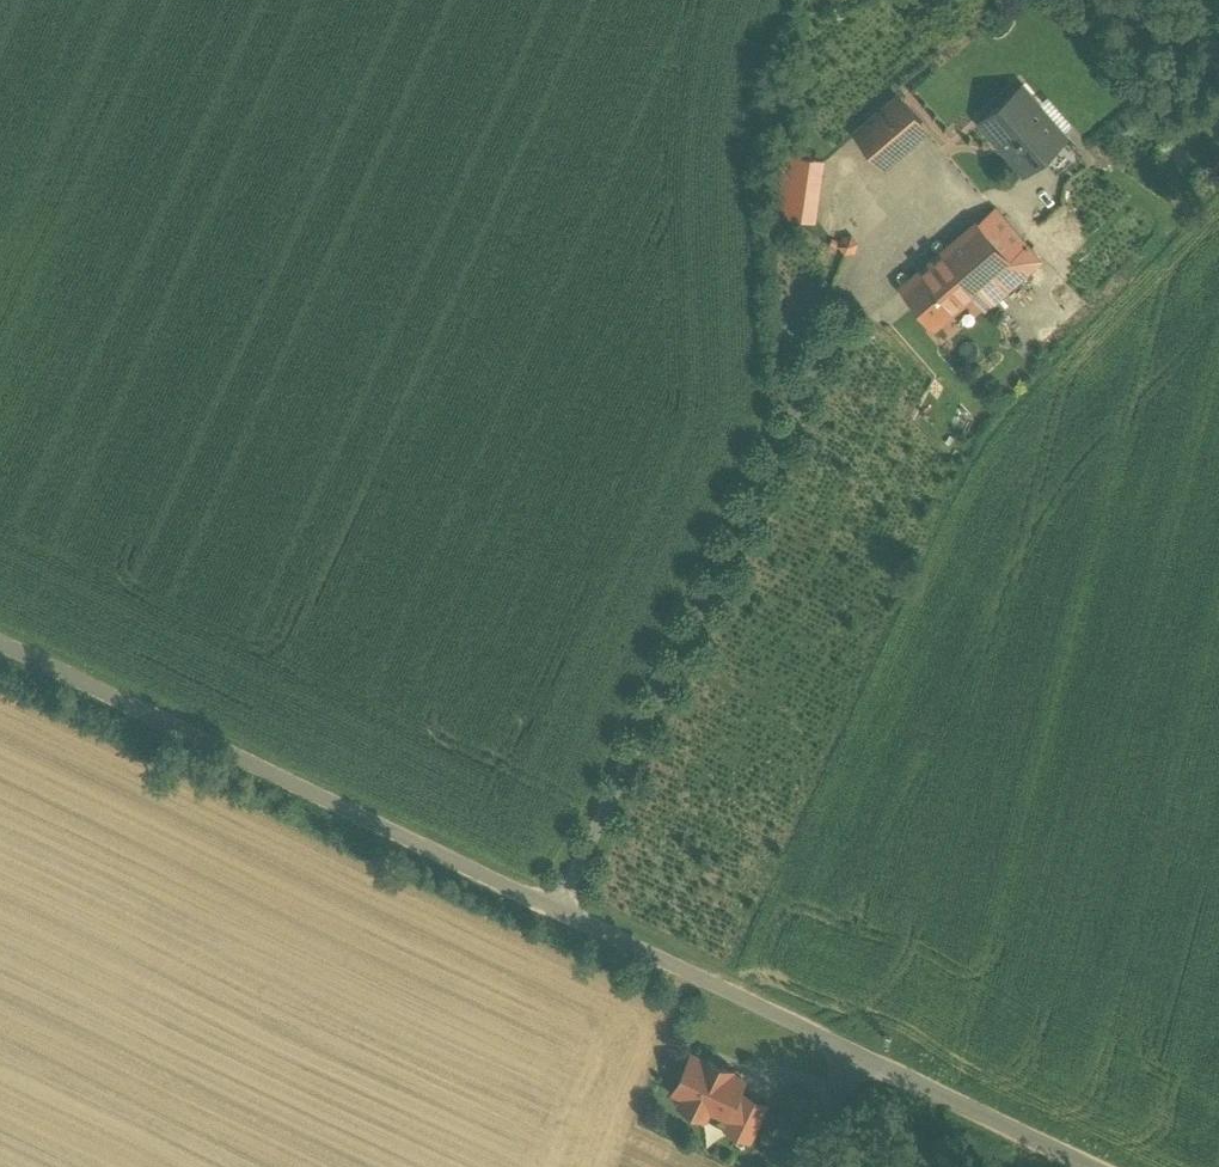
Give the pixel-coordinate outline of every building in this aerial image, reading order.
[(1021,88),(982,122),(1021,168),(1056,138),(1033,111),(1038,107),(1021,88)] [(899,98),(857,134),(884,166),(926,129),(899,98)] [(813,219),(815,155),(775,154),(773,218),(813,219)] [(996,210),(905,289),(949,340),(1022,278),(1008,262),(1027,246),(996,210)] [(706,1063),(693,1056),(675,1093),(685,1098),(681,1106),(706,1118),(710,1110),(726,1117),(737,1095),(744,1081),(731,1075),(732,1072),(707,1061),(706,1063)] [(765,1107),(744,1096),(743,1098),(737,1095),(726,1117),(732,1121),(728,1129),(750,1139),(765,1107)]
